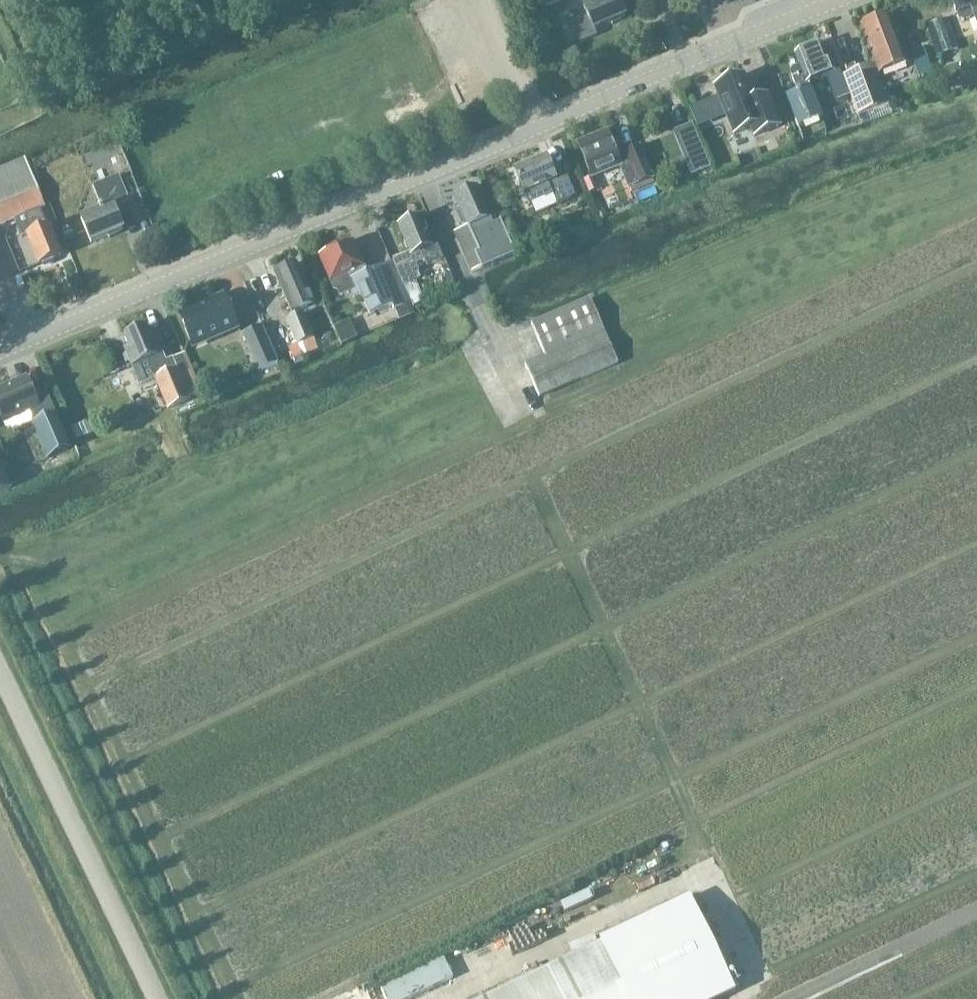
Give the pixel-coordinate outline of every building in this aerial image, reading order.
[(542,8),(561,0),(539,0),(542,8)] [(587,17),(573,22),(580,41),(595,35),(593,30),(625,17),(618,0),(603,0),(584,8),(587,17)] [(957,15),(958,15),(960,21),(961,20),(962,22),(972,19),(971,17),(976,15),(976,0),(951,0),(957,15)] [(888,16),(877,19),(872,17),(866,20),(864,24),(861,26),(878,73),(909,62),(903,45),(900,46),(888,16)] [(938,55),(957,49),(946,18),(927,24),(938,55)] [(797,54),(801,65),(792,69),(791,73),(795,85),(796,87),(807,82),(808,82),(821,77),(823,81),(827,79),(835,101),(846,96),(841,83),(842,83),(838,70),(833,72),(828,58),(825,60),(819,45),(797,54)] [(888,105),(875,68),(844,79),(858,116),(888,105)] [(744,75),(714,87),(734,134),(750,127),(754,136),(780,126),(767,95),(754,100),(744,75)] [(810,87),(786,96),(803,142),(828,132),(818,107),(817,105),(810,87)] [(704,157),(693,127),(679,133),(690,162),(704,157)] [(579,144),(592,179),(620,168),(627,188),(630,187),(631,191),(653,183),(640,147),(618,155),(610,132),(579,144)] [(554,156),(565,155),(563,141),(551,142),(554,156)] [(514,171),(524,194),(528,205),(546,197),(546,199),(553,196),(557,204),(575,196),(566,174),(555,179),(545,157),(514,171)] [(61,256),(49,226),(47,227),(40,209),(44,207),(26,162),(0,173),(0,225),(25,215),(32,233),(27,235),(39,265),(61,256)] [(113,207),(129,201),(119,175),(93,186),(102,208),(100,209),(100,211),(81,219),(91,243),(123,230),(113,207)] [(500,221),(493,224),(490,217),(477,187),(455,197),(460,209),(457,213),(462,225),(467,225),(483,261),(512,248),(500,221)] [(393,261),(403,285),(420,278),(414,265),(423,261),(425,267),(444,259),(437,243),(432,245),(420,216),(413,219),(409,216),(401,220),(400,224),(398,225),(410,254),(393,261)] [(353,243),(320,257),(331,281),(345,275),(352,293),(355,300),(362,297),(370,315),(392,305),(394,309),(408,303),(391,263),(362,275),(360,269),(364,267),(353,243)] [(297,264),(275,273),(292,314),(307,307),(314,304),(309,293),(297,264)] [(180,313),(186,326),(184,327),(192,345),(208,338),(206,333),(234,321),(223,295),(180,313)] [(544,356),(526,364),(540,398),(584,378),(618,363),(619,362),(604,332),(590,299),(531,324),(544,356)] [(297,346),(314,339),(303,313),(286,320),(297,346)] [(254,364),(274,356),(261,326),(242,334),(254,364)] [(146,327),(124,336),(129,348),(124,350),(131,366),(147,360),(168,408),(201,394),(184,353),(166,361),(156,336),(151,338),(146,327)] [(0,389),(0,414),(4,423),(40,408),(27,378),(0,389)] [(53,417),(34,424),(49,460),(70,451),(53,417)] [(12,489),(0,459),(0,493),(12,489)] [(588,884),(578,887),(588,913),(598,910),(588,884)] [(486,998),(718,998),(735,991),(692,901),(601,944),(545,970),(486,998)] [(379,986),(386,998),(409,998),(453,978),(442,956),(379,986)]
